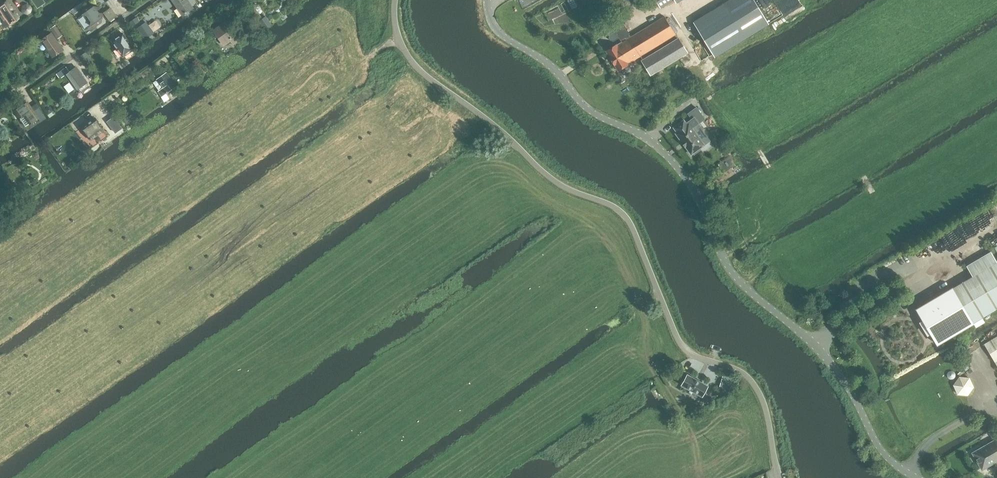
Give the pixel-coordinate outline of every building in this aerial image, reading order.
[(1,23),(5,28),(7,28),(20,19),(19,18),(7,0),(6,0),(5,0),(0,4),(0,24),(1,23)] [(183,16),(194,8),(189,0),(172,0),(183,16)] [(754,0),(730,0),(694,22),(715,57),(769,24),(754,0)] [(797,9),(793,0),(775,0),(782,16),(797,9)] [(32,8),(31,4),(27,3),(22,5),(21,9),(23,13),(28,14),(31,12),(32,8)] [(95,6),(83,14),(91,26),(103,18),(95,6)] [(110,22),(118,16),(112,7),(104,12),(110,22)] [(264,23),(269,19),(266,15),(261,19),(264,23)] [(628,63),(676,34),(664,16),(632,37),(623,22),(613,28),(615,31),(610,35),(609,38),(609,39),(613,41),(619,38),(622,43),(617,46),(617,45),(607,51),(619,70),(629,64),(628,63)] [(233,45),(241,40),(227,20),(213,30),(224,46),(231,42),(233,45)] [(146,21),(136,28),(145,40),(154,33),(146,21)] [(40,40),(53,58),(65,50),(52,32),(40,40)] [(123,58),(136,49),(123,32),(111,40),(123,58)] [(651,75),(687,53),(678,39),(642,61),(651,75)] [(86,52),(80,56),(88,67),(93,64),(86,52)] [(89,83),(86,79),(76,65),(64,74),(77,92),(89,83)] [(177,86),(166,72),(156,80),(162,88),(158,91),(162,97),(177,86)] [(24,86),(32,80),(28,75),(20,80),(24,86)] [(128,123),(138,116),(128,102),(118,110),(128,123)] [(25,126),(26,125),(37,118),(26,103),(14,110),(25,126)] [(693,153),(693,155),(700,150),(699,148),(704,145),(692,129),(696,125),(704,119),(696,108),(688,114),(692,119),(686,124),(683,121),(673,128),(677,133),(675,134),(682,142),(681,143),(684,146),(685,146),(691,155),(693,153)] [(116,133),(123,128),(114,116),(107,121),(116,133)] [(91,139),(104,130),(95,118),(82,127),(91,139)] [(917,310),(937,344),(972,323),(996,308),(996,262),(991,252),(990,252),(967,266),(973,277),(952,289),(917,310)] [(996,366),(996,337),(984,344),(996,366)] [(671,370),(663,374),(667,381),(675,377),(671,370)] [(724,372),(718,389),(729,392),(731,387),(737,389),(740,379),(734,377),(734,375),(724,372)] [(975,386),(975,385),(974,383),(974,381),(971,377),(970,375),(967,373),(964,372),(963,372),(960,372),(957,373),(955,374),(953,376),(951,377),(950,380),(949,382),(949,385),(949,387),(949,390),(950,392),(952,394),(954,396),(956,397),(958,398),(961,398),(963,398),(966,397),(970,395),(972,393),(973,391),(974,388),(975,386)] [(704,393),(708,386),(688,375),(682,385),(702,396),(704,393)] [(972,453),(982,470),(996,461),(996,439),(972,453)]
